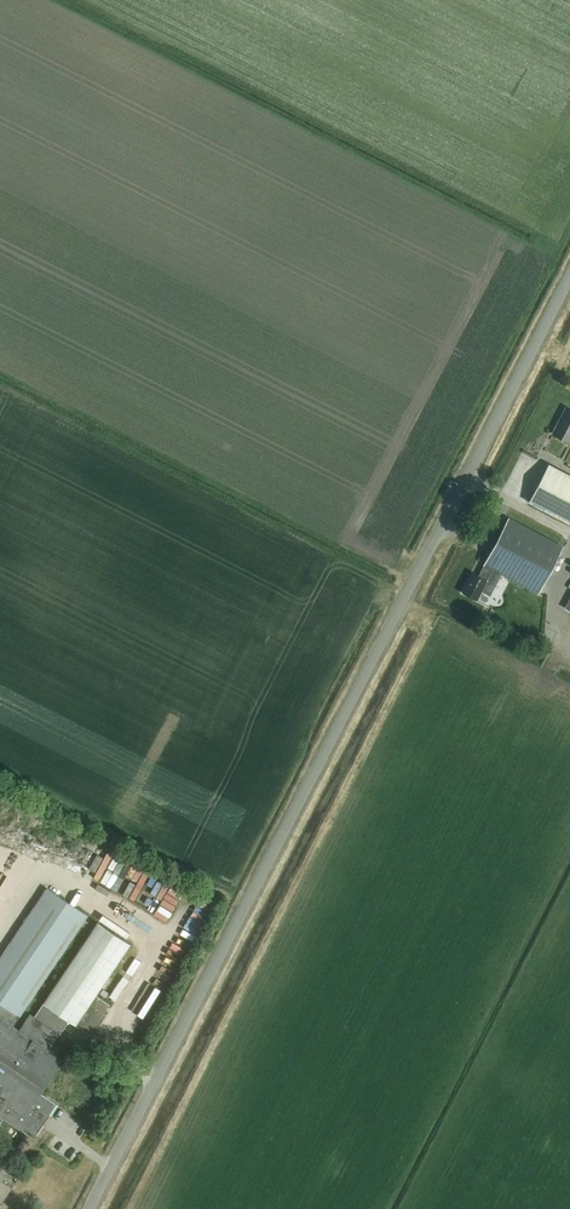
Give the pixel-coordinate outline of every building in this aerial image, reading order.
[(566,408),(553,433),(569,442),(569,410),(566,408)] [(549,463),(529,501),(569,523),(569,474),(549,463)] [(490,597),(501,575),(538,594),(563,546),(509,518),(478,576),(472,573),(461,594),(477,603),(482,593),(490,597)] [(100,869),(107,855),(101,852),(94,866),(100,869)] [(0,1110),(0,1115),(25,1132),(27,1128),(36,1134),(50,1114),(33,1103),(63,1058),(58,1055),(63,1048),(54,1042),(70,1019),(90,1033),(110,1003),(97,994),(131,943),(99,921),(35,1015),(31,1012),(20,1029),(14,1025),(89,915),(48,887),(0,958),(0,1110)] [(123,983),(128,986),(139,970),(134,966),(123,983)] [(6,1160),(11,1154),(1,1147),(0,1148),(0,1169),(6,1160)] [(1,1204),(13,1186),(0,1177),(0,1203),(1,1204)]
